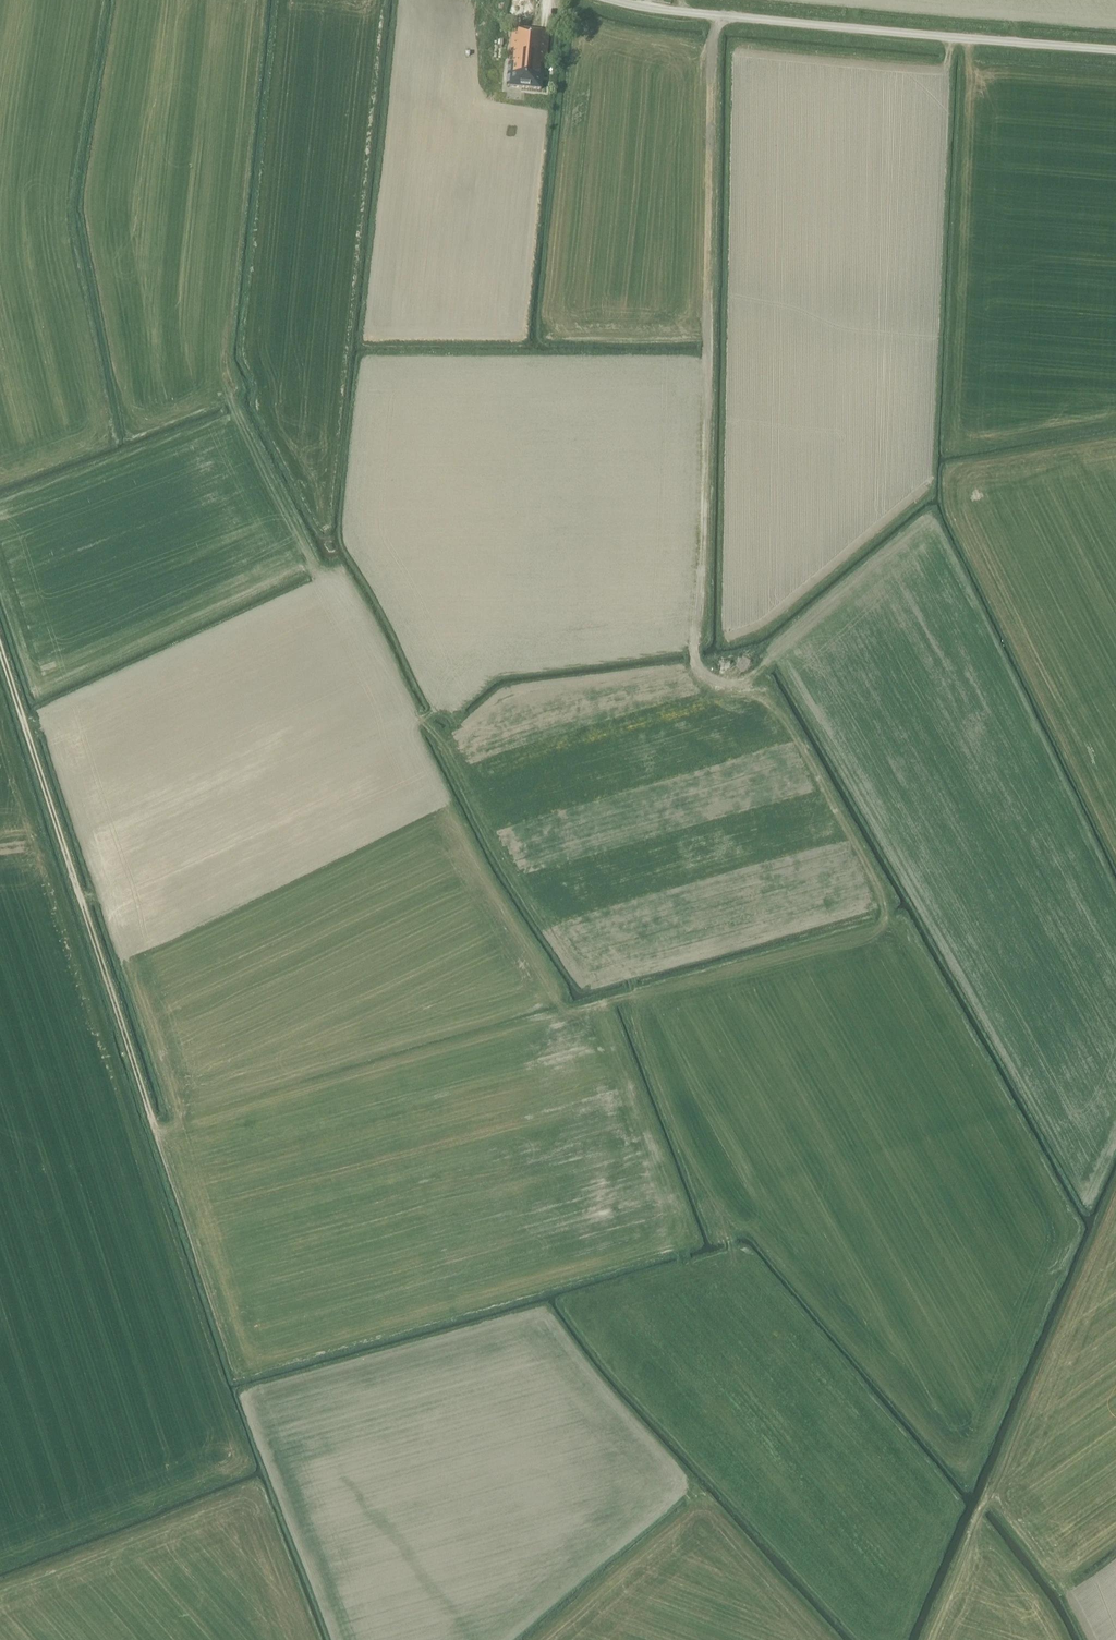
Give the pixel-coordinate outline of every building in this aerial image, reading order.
[(512,28),(507,86),(541,89),(542,76),(544,77),(548,32),(512,28)]
